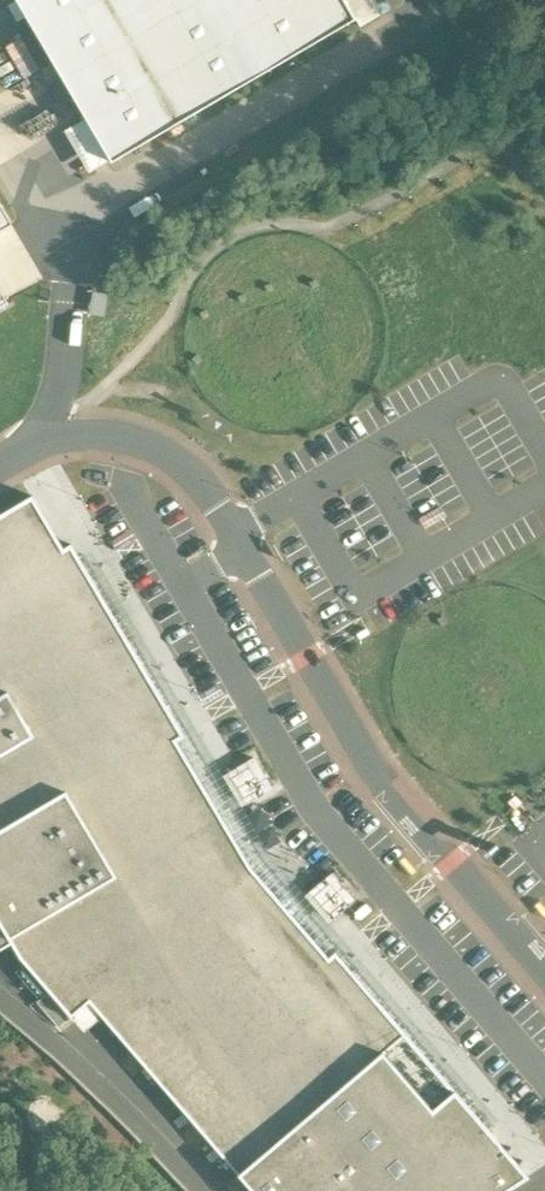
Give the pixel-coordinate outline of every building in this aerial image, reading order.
[(110,163),(354,20),(342,0),(15,0),(110,163)] [(12,221),(0,200),(0,229),(12,221)] [(10,303),(0,286),(0,308),(10,303)] [(91,314),(106,316),(109,295),(95,293),(91,314)] [(27,483),(0,500),(0,926),(9,941),(85,1029),(105,1015),(234,1164),(257,1190),(506,1190),(532,1175),(245,857),(174,734),(182,727),(69,532),(60,539),(27,483)] [(238,763),(222,773),(245,812),(262,802),(283,790),(259,750),(238,763)] [(316,881),(304,892),(331,922),(342,913),(364,893),(337,863),(316,881)] [(9,941),(0,926),(0,947),(9,941)]
